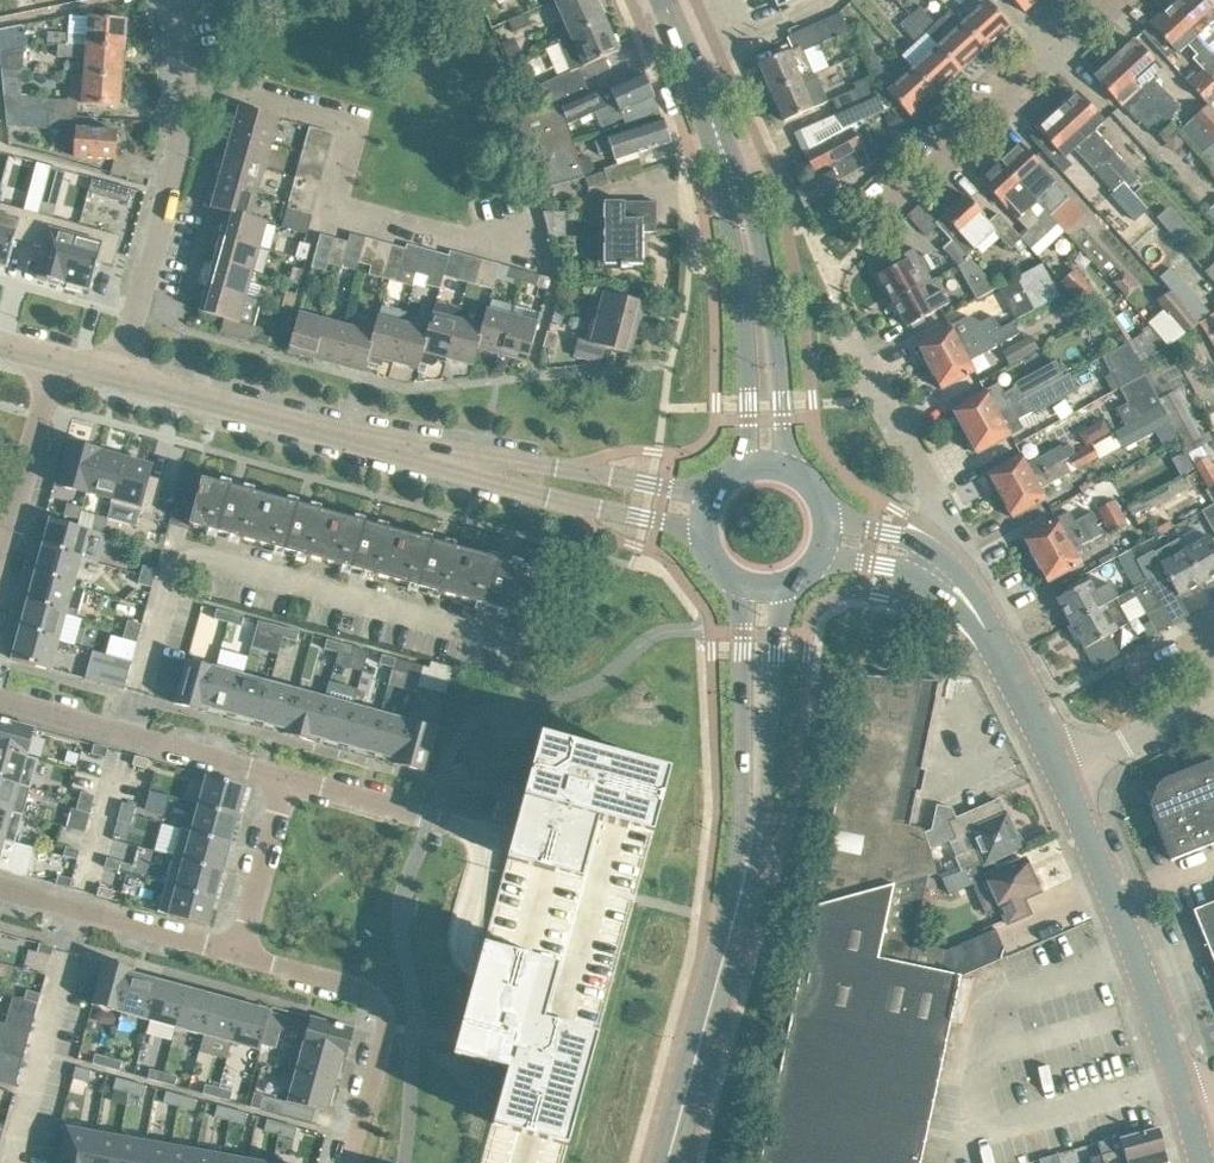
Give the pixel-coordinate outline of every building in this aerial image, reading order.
[(16,0),(0,0),(0,17),(19,13),(16,0)] [(569,35),(605,19),(596,0),(554,0),(569,35)] [(1010,25),(987,0),(986,0),(962,22),(985,47),(1010,25)] [(1037,0),(1013,0),(1024,12),(1037,0)] [(1206,5),(1202,0),(1177,0),(1166,10),(1213,62),(1213,31),(1208,24),(1213,19),(1213,14),(1206,5)] [(926,33),(934,26),(936,25),(919,6),(909,15),(926,33)] [(1166,10),(1142,32),(1167,59),(1174,52),(1177,56),(1187,46),(1196,55),(1192,59),(1202,71),(1197,76),(1193,71),(1185,79),(1208,104),(1213,111),(1213,62),(1166,10)] [(856,46),(840,12),(787,36),(793,49),(800,46),(802,52),(843,34),(850,49),(856,46)] [(523,14),(508,20),(513,33),(529,26),(523,14)] [(916,43),(926,33),(909,15),(899,25),(916,43)] [(126,19),(102,17),(89,16),(87,48),(124,50),(126,19)] [(570,72),(540,85),(551,109),(560,105),(565,104),(560,91),(583,81),(578,69),(606,57),(619,51),(605,19),(569,35),(557,41),(570,72)] [(985,47),(962,22),(945,38),(934,26),(926,33),(960,70),(985,47)] [(23,26),(0,30),(0,55),(25,49),(28,48),(23,26)] [(46,44),(58,45),(67,46),(68,34),(48,32),(46,44)] [(960,70),(926,33),(916,43),(927,55),(912,68),(935,93),(960,70)] [(1134,40),(1114,58),(1163,111),(1162,111),(1169,118),(1170,118),(1180,108),(1170,96),(1152,76),(1160,69),(1134,40)] [(860,53),(871,75),(872,78),(883,73),(870,42),(857,48),(860,53)] [(124,50),(87,48),(67,46),(58,45),(58,57),(86,59),(85,75),(122,78),(124,50)] [(812,74),(802,52),(800,46),(793,49),(758,64),(771,93),(812,75),(812,74)] [(25,49),(0,55),(0,59),(1,72),(23,73),(25,49)] [(1163,111),(1114,58),(1094,76),(1121,105),(1131,96),(1162,131),(1173,121),(1170,118),(1169,118),(1162,111),(1163,111)] [(910,116),(935,93),(912,68),(887,91),(910,116)] [(22,96),(23,73),(1,72),(3,95),(22,96)] [(565,104),(560,105),(565,120),(567,120),(569,124),(595,113),(602,128),(623,119),(625,125),(626,125),(638,121),(660,114),(642,73),(621,83),(589,95),(565,104)] [(827,101),(822,88),(815,74),(813,75),(812,75),(771,93),(784,122),(813,108),(813,107),(827,101)] [(120,107),(122,78),(85,75),(82,104),(120,107)] [(879,94),(872,78),(871,75),(864,79),(853,84),(856,89),(832,99),(838,113),(879,94)] [(583,81),(560,91),(565,104),(589,95),(583,81)] [(1077,92),(1057,110),(1124,182),(1129,188),(1139,179),(1118,155),(1095,129),(1103,121),(1093,109),(1077,92)] [(20,128),(22,96),(3,95),(7,127),(20,128)] [(34,128),(36,97),(22,96),(20,128),(34,128)] [(49,114),(50,98),(36,97),(34,128),(48,129),(49,114)] [(77,116),(78,104),(78,100),(50,98),(49,114),(77,116)] [(838,181),(871,164),(883,157),(865,125),(872,122),(861,103),(799,131),(809,153),(804,155),(816,177),(795,188),(807,210),(842,191),(838,181)] [(1208,104),(1180,130),(1213,167),(1213,111),(1208,104)] [(530,114),(516,118),(532,177),(567,167),(571,180),(585,176),(565,120),(560,105),(551,109),(530,114)] [(270,143),(277,117),(240,107),(233,133),(270,143)] [(1124,182),(1057,110),(1037,128),(1065,157),(1074,149),(1092,169),(1113,192),(1124,182)] [(76,128),(77,116),(49,114),(48,129),(75,131),(76,128)] [(637,153),(670,143),(662,118),(594,141),(599,155),(612,151),(616,164),(603,168),(604,172),(608,182),(643,170),(637,153)] [(334,133),(310,126),(304,145),(329,152),(334,133)] [(118,131),(76,128),(75,131),(74,156),(116,159),(118,131)] [(270,143),(233,133),(226,158),(263,168),(270,143)] [(1085,214),(1036,161),(1020,144),(1001,162),(1057,223),(1065,232),(1085,214)] [(325,168),(329,152),(304,145),(300,161),(325,168)] [(263,168),(226,158),(220,183),(256,193),(263,168)] [(321,184),(325,168),(300,161),(296,177),(321,184)] [(1057,223),(1001,162),(981,180),(997,197),(1027,230),(1020,236),(1021,238),(1030,248),(1057,223)] [(47,180),(51,167),(37,163),(32,179),(46,183),(47,180)] [(51,167),(47,180),(63,184),(67,171),(51,167)] [(608,182),(604,172),(585,178),(589,189),(608,182)] [(316,202),(321,184),(296,177),(291,195),(316,202)] [(1113,192),(1110,195),(1135,221),(1148,209),(1129,188),(1124,182),(1113,192)] [(256,193),(220,183),(216,195),(209,193),(206,206),(229,213),(229,212),(249,218),(250,217),(256,193)] [(974,249),(994,230),(988,223),(990,221),(966,194),(936,222),(938,225),(952,239),(970,259),(970,258),(967,254),(974,249)] [(312,216),(316,202),(291,195),(287,209),(312,216)] [(656,221),(656,201),(598,201),(598,203),(605,203),(605,264),(621,264),(621,267),(628,267),(628,266),(633,266),(633,264),(642,264),(642,232),(656,232),(656,231),(650,231),(650,221),(656,221)] [(7,268),(15,240),(29,244),(38,214),(0,204),(0,266),(7,268)] [(307,234),(312,216),(287,209),(282,227),(307,234)] [(266,221),(250,217),(249,218),(229,212),(229,213),(222,237),(259,247),(266,221)] [(998,213),(990,221),(988,223),(994,230),(1011,248),(1021,238),(1020,236),(998,213)] [(38,214),(29,244),(44,248),(35,278),(64,286),(65,283),(63,283),(79,225),(38,214)] [(79,225),(63,283),(65,283),(67,284),(65,288),(83,293),(84,289),(91,291),(99,262),(113,267),(121,237),(79,225)] [(328,263),(335,238),(321,234),(312,267),(326,271),(328,263)] [(358,262),(364,237),(351,234),(348,242),(342,267),(356,271),(358,262)] [(252,272),(259,247),(222,237),(215,262),(252,272)] [(371,266),(378,241),(364,237),(358,262),(371,266)] [(342,267),(348,242),(335,238),(328,263),(342,267)] [(970,259),(952,239),(944,247),(958,265),(970,259)] [(383,278),(392,245),(378,241),(371,266),(369,274),(383,278)] [(306,260),(310,245),(300,242),(296,257),(306,260)] [(415,273),(421,248),(407,244),(406,249),(401,269),(398,282),(414,286),(417,273),(415,273)] [(401,269),(406,249),(392,245),(383,278),(398,282),(401,269)] [(428,276),(435,252),(421,248),(415,273),(417,273),(428,276)] [(893,301),(931,279),(928,273),(931,271),(923,257),(920,258),(914,248),(904,254),(907,259),(878,275),(893,301)] [(461,280),(468,256),(450,251),(449,255),(444,276),(461,280)] [(449,255),(435,252),(428,276),(426,285),(440,289),(444,276),(449,255)] [(475,284),(482,259),(468,256),(461,280),(458,291),(465,293),(468,282),(475,284)] [(500,264),(482,259),(475,284),(493,289),(500,264)] [(996,288),(970,259),(958,265),(977,299),(996,288)] [(252,272),(215,262),(208,286),(245,297),(252,272)] [(1213,283),(1213,263),(1204,272),(1213,283)] [(1018,277),(1035,310),(1060,296),(1042,264),(1018,277)] [(300,284),(304,270),(293,267),(289,282),(300,284)] [(522,281),(524,271),(510,267),(507,277),(522,281)] [(1171,267),(1160,278),(1170,291),(1200,323),(1213,314),(1171,267)] [(1094,290),(1074,269),(1061,282),(1080,303),(1081,302),(1096,317),(1109,308),(1093,291),(1094,290)] [(536,285),(539,275),(524,271),(522,281),(536,285)] [(932,280),(931,279),(893,301),(907,327),(937,310),(936,309),(949,303),(934,279),(932,280)] [(561,282),(559,291),(573,295),(576,284),(561,282)] [(245,297),(208,286),(201,312),(224,319),(220,332),(252,341),(256,327),(254,326),(261,301),(245,297)] [(1199,323),(1200,323),(1170,291),(1157,300),(1169,314),(1152,327),(1168,345),(1199,323)] [(283,306),(293,309),(297,295),(287,292),(283,306)] [(642,302),(619,296),(605,293),(598,318),(635,328),(642,302)] [(448,358),(458,321),(461,308),(435,301),(427,331),(428,331),(423,351),(424,351),(421,362),(432,365),(436,362),(438,355),(448,358)] [(393,361),(403,324),(407,311),(381,305),(373,334),(374,334),(369,354),(369,355),(368,362),(382,366),(383,358),(393,361)] [(528,361),(534,338),(541,312),(515,305),(512,317),(502,354),(528,361)] [(502,354),(512,317),(486,310),(482,327),(477,347),(478,347),(502,354)] [(1213,314),(1200,323),(1201,324),(1209,337),(1213,346),(1213,313),(1213,314)] [(314,358),(324,321),(299,314),(289,351),(314,358)] [(991,333),(990,332),(1001,326),(995,315),(982,322),(969,315),(950,326),(917,344),(929,367),(991,333)] [(628,354),(635,328),(598,318),(591,344),(578,340),(574,354),(601,362),(605,348),(628,354)] [(970,362),(1020,334),(1012,320),(1001,326),(990,332),(991,333),(929,367),(942,390),(975,371),(970,362)] [(339,364),(349,328),(324,321),(314,358),(339,364)] [(473,364),(478,347),(477,347),(482,327),(458,321),(448,358),(473,364)] [(421,362),(424,351),(423,351),(428,331),(427,331),(403,324),(393,361),(419,368),(421,362)] [(271,331),(256,327),(252,341),(268,345),(271,331)] [(1168,345),(1152,327),(1128,343),(1139,364),(1168,345)] [(365,372),(368,362),(369,355),(369,354),(374,334),(373,334),(349,328),(339,364),(365,372)] [(548,331),(543,346),(554,349),(558,334),(548,331)] [(1010,364),(1038,349),(1032,336),(1003,351),(1010,364)] [(1145,374),(1139,364),(1128,343),(1102,356),(1119,388),(1145,374)] [(965,431),(1058,380),(1064,377),(1055,361),(1016,382),(1015,386),(1005,392),(999,382),(952,408),(965,431)] [(1024,427),(1019,418),(1033,410),(1030,404),(1036,401),(1039,406),(1076,386),(1069,374),(1064,377),(1058,380),(965,431),(977,454),(1024,427)] [(1162,407),(1158,399),(1145,374),(1119,388),(1127,403),(1116,409),(1125,426),(1110,434),(1111,435),(1162,407)] [(1201,436),(1176,390),(1171,380),(1160,386),(1165,395),(1158,399),(1162,407),(1178,438),(1188,457),(1213,442),(1208,432),(1201,436)] [(1178,438),(1162,407),(1111,435),(1115,441),(1118,440),(1124,449),(1156,432),(1163,446),(1178,438)] [(71,443),(59,485),(86,493),(98,450),(71,443)] [(1000,495),(1074,455),(1069,444),(1062,448),(1061,445),(1027,465),(1020,454),(987,472),(1000,495)] [(1040,489),(1064,475),(1071,472),(1066,464),(1071,462),(1075,470),(1098,457),(1092,445),(1074,455),(1000,495),(1013,518),(1046,499),(1040,489)] [(98,450),(86,493),(88,493),(88,492),(113,498),(124,459),(99,452),(99,450),(98,450)] [(1208,489),(1213,485),(1213,466),(1208,456),(1194,464),(1208,489)] [(124,459),(113,498),(155,510),(163,480),(149,476),(151,466),(124,459)] [(1186,477),(1205,510),(1213,505),(1195,472),(1186,477)] [(257,543),(270,497),(202,479),(190,525),(257,543)] [(1148,510),(1173,497),(1187,489),(1182,480),(1130,508),(1136,520),(1150,513),(1148,510)] [(324,562),(337,516),(270,497),(257,543),(324,562)] [(1121,512),(1114,499),(1097,509),(1104,521),(1121,512)] [(67,504),(64,515),(79,519),(82,508),(67,504)] [(1213,505),(1205,510),(1202,512),(1213,532),(1213,506),(1213,505)] [(1036,559),(1097,525),(1094,521),(1096,520),(1092,512),(1062,528),(1056,518),(1023,537),(1036,559)] [(1128,525),(1121,512),(1104,521),(1111,534),(1128,525)] [(96,515),(92,530),(103,533),(107,518),(96,515)] [(392,580),(404,534),(337,516),(324,562),(392,580)] [(50,519),(42,548),(81,558),(89,530),(50,519)] [(1098,528),(1097,525),(1036,559),(1048,582),(1081,564),(1076,554),(1107,536),(1101,527),(1098,528)] [(459,599),(472,553),(404,534),(392,580),(459,599)] [(1210,537),(1185,551),(1203,582),(1213,576),(1213,543),(1210,537)] [(1203,582),(1185,551),(1179,538),(1154,552),(1163,570),(1148,578),(1149,581),(1159,601),(1176,592),(1178,596),(1203,582)] [(81,558),(42,548),(35,575),(74,586),(81,558)] [(1148,578),(1132,549),(1118,557),(1136,589),(1149,581),(1148,578)] [(539,571),(472,553),(459,599),(527,617),(539,571)] [(143,566),(141,575),(154,578),(157,569),(143,566)] [(85,589),(74,586),(35,575),(30,591),(27,602),(27,603),(66,613),(66,614),(77,617),(85,589)] [(141,575),(138,584),(152,587),(154,578),(141,575)] [(1071,623),(1118,597),(1111,583),(1096,592),(1090,581),(1057,598),(1071,623)] [(1159,601),(1149,581),(1136,589),(1119,599),(1116,600),(1119,605),(1136,596),(1146,614),(1162,605),(1159,601)] [(1129,623),(1119,605),(1116,600),(1119,599),(1118,597),(1071,623),(1085,648),(1129,623)] [(66,613),(27,603),(20,630),(59,641),(66,614),(66,613)] [(228,622),(230,613),(217,609),(214,619),(228,622)] [(230,613),(228,622),(242,626),(244,617),(230,613)] [(125,630),(139,633),(142,624),(128,621),(125,630)] [(283,637),(286,628),(272,624),(269,634),(283,637)] [(299,632),(286,628),(283,637),(297,641),(299,632)] [(59,641),(20,630),(12,659),(51,670),(59,641)] [(125,630),(123,639),(137,642),(139,633),(125,630)] [(338,652),(341,643),(327,639),(325,649),(338,652)] [(341,643),(338,652),(352,656),(354,647),(341,643)] [(396,658),(382,654),(380,664),(393,667),(396,658)] [(423,666),(396,658),(393,667),(393,670),(420,677),(423,666)] [(175,704),(196,709),(203,711),(215,668),(187,660),(175,704)] [(451,677),(453,667),(440,664),(437,673),(451,677)] [(206,707),(232,714),(243,675),(215,668),(203,711),(205,712),(206,707)] [(232,714),(260,722),(271,683),(243,675),(232,714)] [(110,686),(124,690),(127,680),(113,677),(110,686)] [(260,722),(286,729),(285,734),(286,734),(298,690),(271,683),(260,722)] [(286,734),(314,742),(326,698),(298,690),(286,734)] [(316,737),(343,744),(353,705),(326,698),(314,742),(315,742),(316,737)] [(343,744),(370,752),(381,713),(353,705),(343,744)] [(370,752),(397,759),(395,764),(396,764),(408,720),(381,713),(370,752)] [(27,757),(35,728),(0,719),(0,749),(27,757)] [(396,764),(404,766),(425,772),(437,728),(408,720),(396,764)] [(670,772),(541,737),(454,1056),(506,1070),(481,1162),(563,1162),(670,772)] [(105,757),(108,748),(94,744),(92,754),(105,757)] [(30,787),(38,760),(27,757),(0,749),(0,779),(30,787)] [(133,765),(146,769),(149,759),(135,756),(133,765)] [(1167,777),(1164,779),(1162,780),(1160,782),(1158,784),(1157,787),(1149,805),(1171,861),(1213,843),(1213,759),(1167,777)] [(238,816),(246,786),(207,775),(199,804),(236,814),(235,815),(238,816)] [(30,787),(0,779),(0,809),(23,815),(30,787)] [(93,804),(95,795),(81,792),(79,801),(93,804)] [(79,801),(76,810),(90,814),(93,804),(79,801)] [(136,806),(122,803),(120,812),(134,816),(136,806)] [(230,843),(238,816),(235,815),(236,814),(199,804),(192,830),(191,831),(228,841),(228,843),(230,843)] [(0,809),(0,838),(4,839),(15,843),(23,815),(0,809)] [(131,825),(134,816),(120,812),(117,821),(131,825)] [(223,871),(230,843),(228,843),(228,841),(191,831),(192,830),(181,827),(173,856),(221,869),(220,870),(223,871)] [(80,850),(66,846),(64,856),(78,859),(80,850)] [(215,898),(223,871),(220,870),(221,869),(173,856),(165,884),(213,897),(213,898),(215,898)] [(107,858),(105,867),(119,871),(121,861),(107,858)] [(56,884),(70,888),(72,879),(59,875),(56,884)] [(208,926),(215,898),(213,898),(213,897),(165,884),(158,912),(208,926)] [(97,896),(111,899),(113,890),(100,886),(97,896)] [(1193,910),(1213,962),(1213,902),(1193,910)] [(54,947),(40,943),(37,952),(51,956),(54,947)] [(760,1162),(920,1162),(960,977),(942,973),(906,965),(879,959),(807,944),(760,1162)] [(133,969),(105,961),(93,1004),(121,1012),(133,969)] [(159,981),(133,973),(134,969),(133,969),(121,1012),(149,1020),(159,981)] [(187,988),(177,985),(159,981),(149,1020),(176,1027),(187,988)] [(215,996),(204,993),(187,988),(176,1027),(204,1035),(215,996)] [(38,1003),(41,994),(27,990),(24,999),(38,1003)] [(242,1003),(232,1001),(215,996),(204,1035),(231,1042),(242,1003)] [(13,997),(6,1023),(31,1030),(38,1004),(13,997)] [(271,1011),(259,1008),(242,1003),(231,1042),(260,1050),(262,1044),(264,1035),(267,1026),(271,1011)] [(347,1058),(349,1049),(355,1029),(311,1017),(303,1046),(347,1058)] [(0,1045),(0,1052),(23,1058),(31,1030),(6,1023),(0,1045)] [(267,1026),(264,1035),(278,1039),(281,1030),(267,1026)] [(278,1039),(264,1035),(262,1044),(276,1048),(278,1039)] [(335,1084),(337,1074),(342,1058),(347,1059),(347,1058),(303,1046),(296,1073),(335,1084)] [(16,1087),(23,1058),(0,1052),(0,1082),(16,1087)] [(106,1067),(109,1058),(95,1054),(93,1063),(106,1067)] [(106,1067),(120,1071),(122,1061),(109,1058),(106,1067)] [(76,1066),(73,1078),(88,1082),(91,1070),(76,1066)] [(161,1082),(164,1073),(150,1069),(148,1078),(161,1082)] [(178,1076),(164,1073),(161,1082),(175,1086),(178,1076)] [(288,1102),(327,1113),(335,1084),(296,1073),(288,1102)] [(116,1077),(113,1089),(128,1093),(131,1081),(116,1077)] [(131,1081),(128,1093),(143,1097),(146,1085),(131,1081)] [(216,1097),(219,1088),(205,1084),(203,1093),(216,1097)] [(233,1092),(219,1088),(216,1097),(230,1101),(233,1092)] [(166,1091),(163,1102),(178,1107),(181,1095),(166,1091)] [(254,1093),(251,1107),(260,1109),(264,1096),(254,1093)] [(181,1095),(178,1107),(193,1111),(196,1099),(181,1095)] [(217,1105),(214,1117),(229,1121),(232,1109),(217,1105)] [(232,1109),(229,1121),(244,1125),(247,1113),(232,1109)] [(267,1119),(264,1130),(279,1134),(282,1123),(267,1119)] [(282,1123),(279,1134),(294,1138),(297,1127),(282,1123)] [(1158,1127),(1122,1137),(1122,1136),(1098,1142),(1101,1155),(1090,1158),(1091,1162),(1121,1162),(1165,1151),(1158,1127)] [(61,1162),(90,1162),(95,1134),(67,1129),(61,1162)] [(90,1162),(116,1162),(120,1138),(95,1134),(90,1162)] [(116,1162),(142,1162),(146,1143),(120,1138),(116,1162)] [(142,1162),(168,1162),(171,1147),(146,1143),(142,1162)] [(168,1162),(194,1162),(196,1152),(171,1147),(168,1162)] [(1165,1151),(1121,1162),(1168,1162),(1165,1151)] [(223,1156),(196,1152),(194,1162),(222,1162),(223,1156)] [(1058,1154),(1040,1159),(1041,1162),(1061,1162),(1058,1154)]
